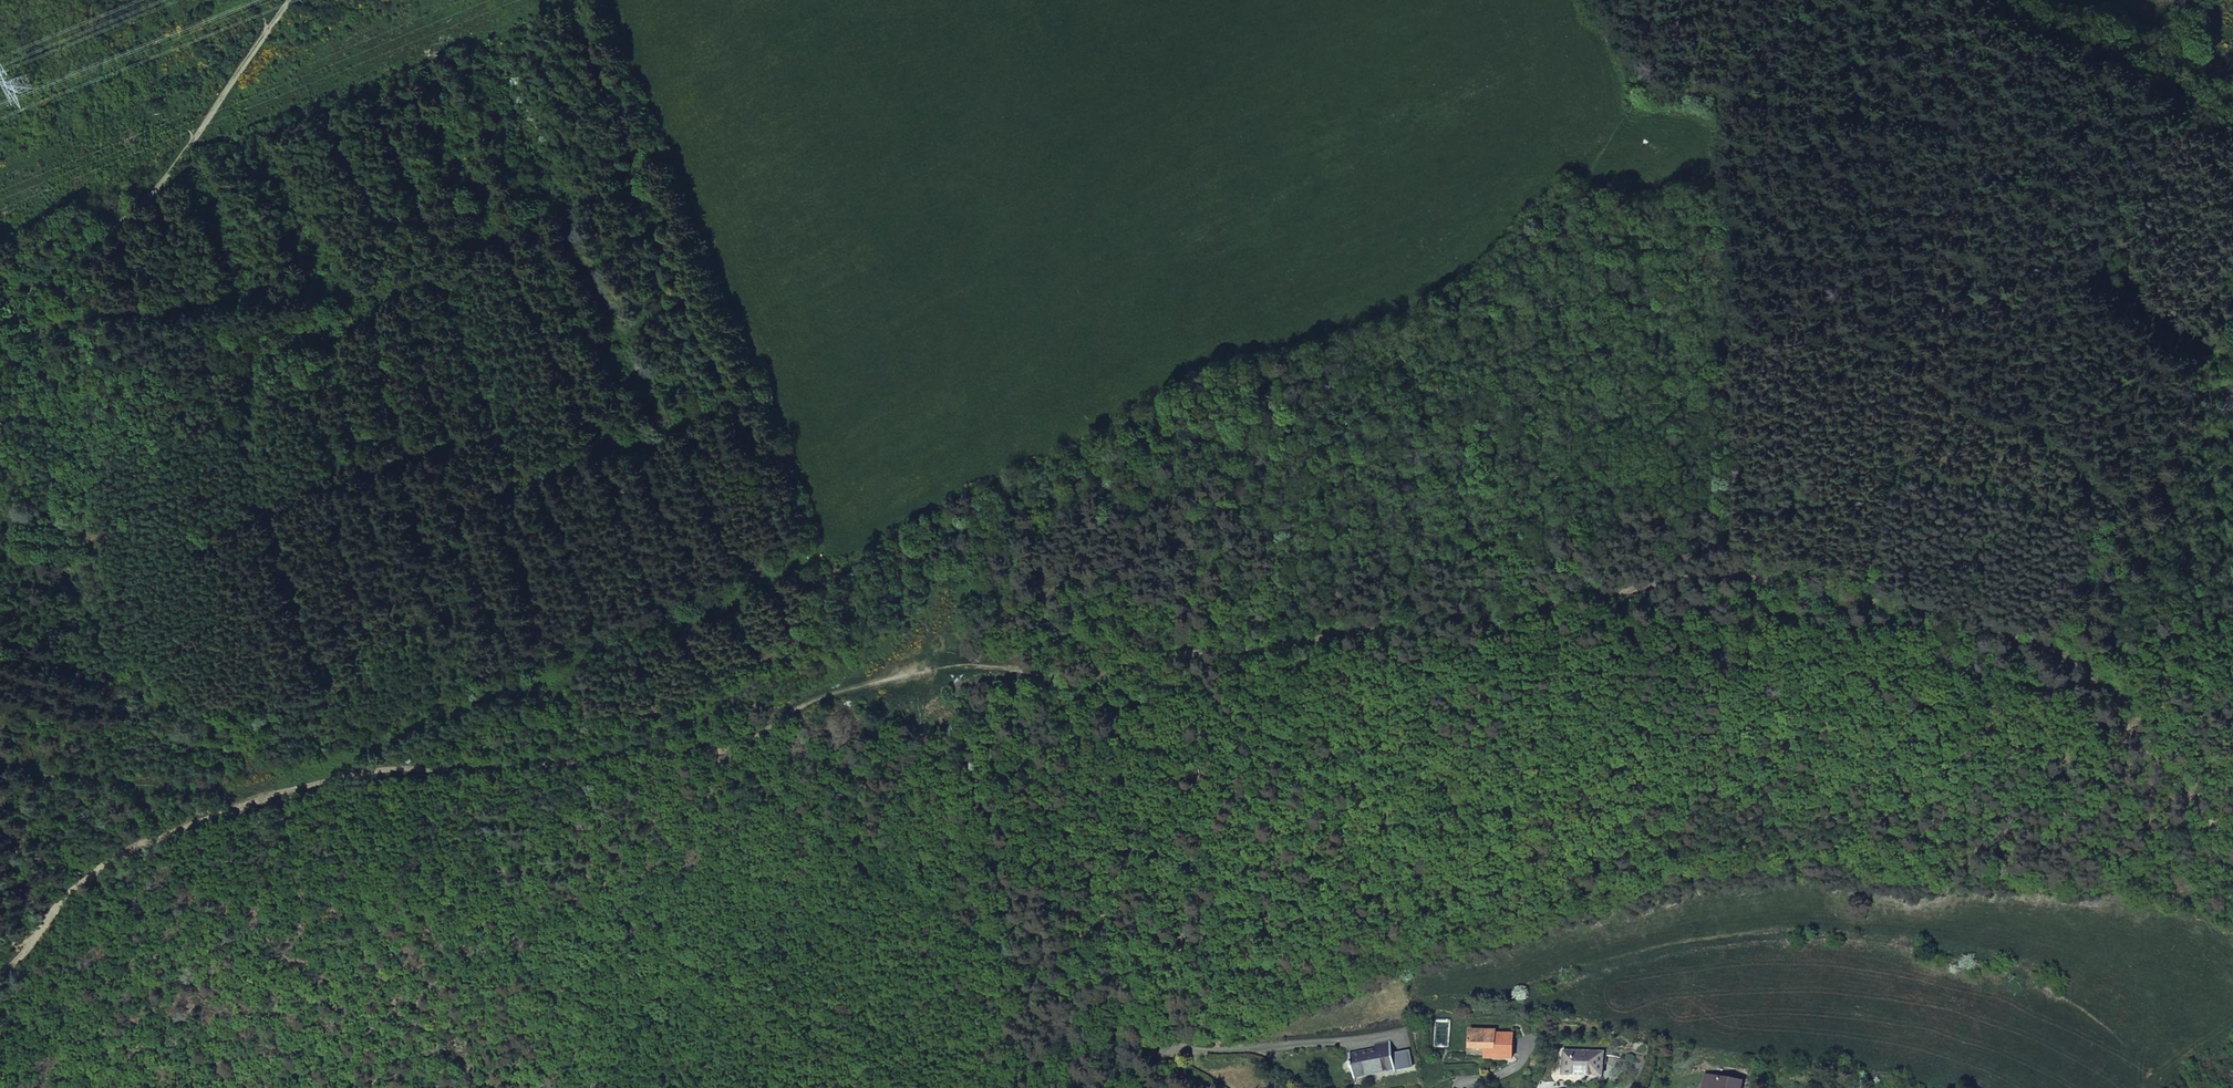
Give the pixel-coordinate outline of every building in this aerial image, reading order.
[(1471,1031),(1471,1049),(1486,1049),(1494,1049),(1494,1059),(1512,1059),(1514,1035),(1496,1034),(1496,1032),(1471,1031)] [(1389,1041),(1374,1044),(1375,1050),(1350,1055),(1354,1078),(1394,1069),(1395,1069),(1392,1056),(1389,1041)] [(1494,1059),(1494,1049),(1486,1049),(1486,1059),(1494,1059)] [(1563,1051),(1563,1075),(1602,1076),(1603,1052),(1563,1051)] [(1406,1053),(1392,1056),(1395,1069),(1394,1069),(1394,1072),(1409,1069),(1406,1053)] [(1742,1083),(1706,1076),(1703,1087),(1740,1087),(1742,1083)]
